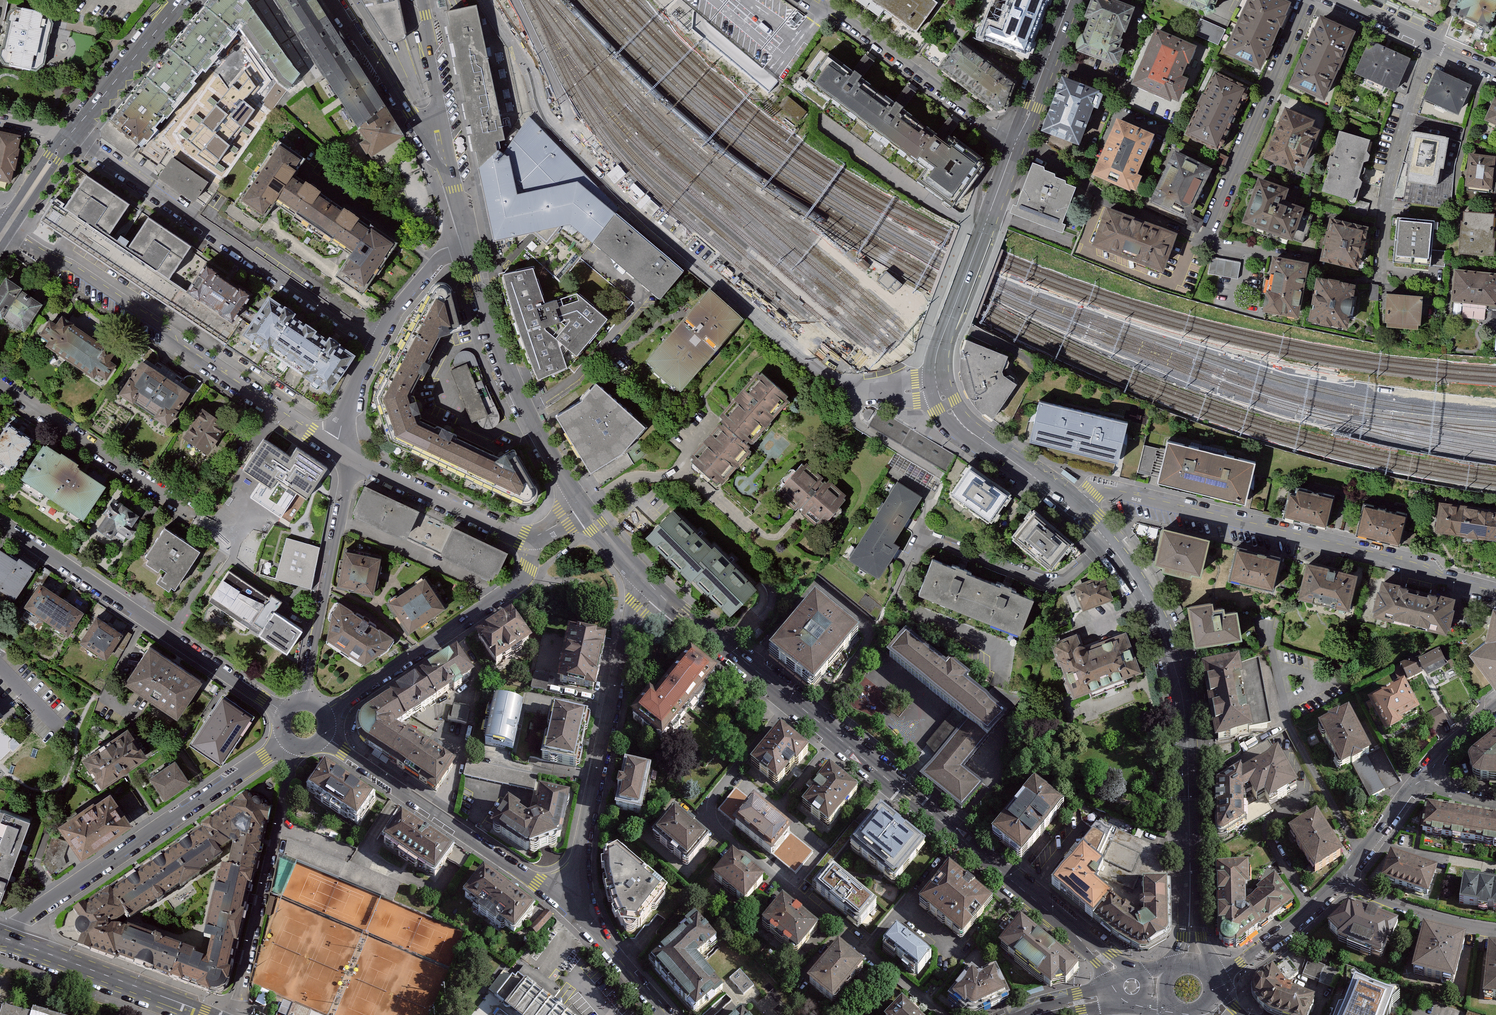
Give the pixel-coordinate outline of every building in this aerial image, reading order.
[(241,22),(256,0),(212,0),(209,3),(207,6),(235,29),(237,26),(241,22)] [(291,89),(301,77),(309,89),(327,76),(278,0),(256,0),(241,22),(246,25),(243,28),(282,82),(291,89)] [(373,156),(404,136),(319,0),(278,0),(327,76),(327,77),(337,93),(340,97),(343,103),(351,116),(357,124),(360,129),(367,141),(362,144),(368,153),(370,152),(373,156)] [(389,45),(392,46),(395,46),(407,42),(409,39),(409,36),(401,0),(361,0),(389,45)] [(888,8),(918,29),(938,2),(936,0),(893,0),(888,8)] [(1027,55),(1049,0),(1013,0),(1002,28),(988,23),(983,37),(1027,55)] [(1104,0),(1096,0),(1088,21),(1093,22),(1086,42),(1084,42),(1081,45),(1080,48),(1079,51),(1080,53),(1081,54),(1081,56),(1112,68),(1112,66),(1117,67),(1122,54),(1117,52),(1132,11),(1104,0)] [(1174,3),(1200,14),(1200,12),(1206,14),(1209,20),(1218,17),(1216,12),(1221,0),(1176,0),(1174,3)] [(1277,0),(1252,0),(1228,54),(1260,68),(1288,5),(1277,0)] [(1454,16),(1488,31),(1495,14),(1495,0),(1462,0),(1454,16)] [(199,72),(235,29),(207,6),(171,48),(199,72)] [(449,12),(460,63),(491,58),(480,7),(473,8),(449,12)] [(50,14),(19,8),(10,14),(1,58),(6,66),(38,73),(43,70),(46,67),(55,25),(53,21),(50,14)] [(1200,20),(1194,35),(1203,38),(1209,23),(1200,20)] [(1352,36),(1318,21),(1289,85),(1323,100),(1352,36)] [(1212,38),(1216,28),(1209,26),(1206,36),(1212,38)] [(1194,49),(1158,34),(1136,85),(1171,100),(1172,97),(1178,100),(1186,83),(1179,80),(1186,63),(1188,64),(1194,49)] [(1016,79),(962,40),(944,66),(997,108),(1006,105),(1016,79)] [(1408,61),(1368,43),(1353,74),(1406,97),(1417,64),(1408,61)] [(199,72),(171,48),(146,77),(175,102),(199,72)] [(808,78),(857,115),(875,91),(857,78),(861,73),(854,67),(850,72),(826,54),(808,78)] [(491,58),(460,63),(470,108),(500,101),(491,58)] [(1469,89),(1435,73),(1423,101),(1456,117),(1469,89)] [(1247,90),(1216,75),(1187,136),(1218,151),(1247,90)] [(146,77),(112,118),(140,143),(175,102),(146,77)] [(1096,93),(1065,82),(1047,130),(1078,141),(1092,104),(1097,106),(1100,97),(1095,95),(1096,93)] [(917,160),(934,134),(901,110),(904,105),(896,99),(893,104),(875,91),(857,115),(917,160)] [(808,112),(789,96),(780,106),(799,122),(808,112)] [(1495,100),(1485,122),(1495,127),(1495,101),(1495,100)] [(470,108),(478,146),(498,142),(508,140),(500,101),(470,108)] [(1313,122),(1287,112),(1267,161),(1290,171),(1293,165),(1302,168),(1317,132),(1310,129),(1313,122)] [(129,156),(140,143),(112,118),(101,130),(102,137),(129,156)] [(941,129),(951,135),(957,124),(947,118),(941,129)] [(500,150),(498,142),(478,146),(498,238),(573,222),(595,243),(615,218),(529,119),(523,129),(506,153),(500,150)] [(937,131),(934,134),(917,160),(927,168),(921,177),(955,203),(984,163),(980,160),(982,157),(955,138),(954,139),(949,136),(947,139),(937,131)] [(1148,144),(1122,132),(1100,184),(1133,199),(1134,196),(1139,198),(1142,189),(1139,187),(1156,147),(1148,144)] [(1371,142),(1339,132),(1335,146),(1336,146),(1332,158),(1329,158),(1326,168),(1329,169),(1326,181),(1325,181),(1321,194),(1352,203),(1355,193),(1360,190),(1362,184),(1359,181),(1360,177),(1365,175),(1367,170),(1363,167),(1364,165),(1369,163),(1371,157),(1368,153),(1371,142)] [(1448,140),(1411,133),(1405,166),(1408,166),(1405,185),(1436,191),(1439,171),(1443,172),(1448,140)] [(10,181),(13,169),(15,169),(19,149),(16,148),(18,138),(0,134),(0,179),(10,181)] [(308,158),(282,140),(236,205),(262,223),(276,203),(352,255),(337,276),(363,294),(399,241),(376,225),(375,227),(297,174),(308,158)] [(1461,144),(1448,140),(1443,172),(1439,171),(1436,191),(1405,185),(1403,205),(1451,211),(1454,169),(1461,144)] [(1209,170),(1176,155),(1155,200),(1188,216),(1209,170)] [(1494,158),(1470,155),(1466,186),(1491,189),(1494,158)] [(209,182),(172,156),(158,177),(194,203),(209,182)] [(1047,165),(1036,161),(1020,204),(1016,202),(1013,210),(1066,232),(1069,223),(1066,222),(1079,185),(1070,181),(1069,178),(1059,175),(1058,171),(1048,168),(1047,165)] [(105,237),(128,203),(84,174),(61,207),(105,237)] [(1285,192),(1260,183),(1244,226),(1302,247),(1314,215),(1281,203),(1285,192)] [(317,407),(328,391),(247,336),(252,328),(238,319),(234,324),(189,293),(170,280),(125,250),(113,242),(105,237),(61,207),(53,202),(41,221),(317,407)] [(1109,211),(1097,244),(1139,259),(1137,266),(1161,274),(1163,268),(1175,235),(1109,211)] [(1494,218),(1463,216),(1462,226),(1460,225),(1457,259),(1493,261),(1495,243),(1492,243),(1494,218)] [(170,280),(192,247),(148,217),(131,242),(125,250),(170,280)] [(623,224),(615,218),(595,243),(663,298),(681,276),(678,274),(680,271),(671,263),(660,254),(632,231),(623,224)] [(1436,222),(1398,218),(1393,264),(1431,268),(1445,270),(1446,253),(1433,252),(1436,222)] [(1366,230),(1331,222),(1322,261),(1357,269),(1360,254),(1365,255),(1368,242),(1363,241),(1366,230)] [(125,250),(131,242),(119,234),(113,242),(125,250)] [(1239,277),(1242,261),(1209,255),(1206,271),(1239,277)] [(870,265),(863,258),(858,264),(865,270),(870,265)] [(1305,266),(1275,260),(1264,313),(1294,319),(1305,266)] [(207,265),(189,293),(234,324),(238,319),(253,297),(242,289),(241,291),(217,275),(218,273),(207,265)] [(548,379),(576,367),(566,339),(587,355),(616,318),(585,292),(553,303),(540,266),(510,273),(521,310),(530,335),(548,379)] [(903,285),(886,271),(878,281),(889,290),(891,287),(896,292),(903,285)] [(1456,272),(1454,301),(1495,306),(1495,276),(1456,272)] [(3,278),(0,283),(0,315),(22,330),(39,304),(16,289),(17,288),(3,278)] [(1353,288),(1316,280),(1307,324),(1345,331),(1353,288)] [(433,287),(411,330),(435,342),(439,335),(462,329),(452,290),(451,287),(449,285),(445,283),(442,283),(439,283),(435,285),(433,287)] [(1379,287),(1371,286),(1370,303),(1379,303),(1379,287)] [(654,369),(671,384),(673,382),(681,389),(743,320),(712,293),(709,295),(707,293),(648,359),(656,366),(654,369)] [(1422,299),(1388,296),(1386,322),(1388,322),(1388,327),(1417,329),(1417,325),(1420,325),(1422,299)] [(298,316),(272,298),(252,328),(247,336),(328,391),(331,393),(355,356),(297,319),(298,316)] [(55,326),(48,321),(39,335),(48,341),(45,346),(93,377),(96,373),(106,379),(114,366),(112,364),(115,360),(111,357),(114,352),(103,345),(102,346),(71,326),(72,324),(61,317),(55,326)] [(420,370),(426,373),(431,364),(425,361),(435,342),(411,330),(387,376),(411,388),(420,370)] [(1001,369),(1006,354),(964,337),(961,348),(959,358),(960,370),(962,381),(967,392),(973,401),(982,410),(991,417),(1015,381),(1002,373),(1001,369)] [(188,394),(141,363),(121,394),(132,402),(135,397),(160,414),(157,418),(167,425),(188,394)] [(470,365),(454,371),(475,423),(492,417),(470,365)] [(764,375),(762,378),(758,375),(722,417),(725,420),(749,441),(752,443),(788,402),(786,400),(788,397),(764,375)] [(411,388),(387,376),(376,398),(391,441),(418,426),(414,415),(421,413),(417,404),(411,405),(407,394),(411,388)] [(625,452),(648,426),(598,381),(583,399),(557,414),(592,472),(625,452)] [(1030,434),(1117,456),(1120,443),(1126,420),(1039,399),(1033,420),(1030,434)] [(955,453),(877,407),(867,423),(945,469),(955,453)] [(226,427),(203,412),(185,438),(208,454),(226,427)] [(749,441),(725,420),(692,456),(695,460),(693,463),(717,484),(719,482),(722,485),(750,453),(747,451),(749,448),(745,445),(749,441)] [(10,426),(0,442),(0,461),(13,469),(32,441),(10,426)] [(418,426),(391,441),(461,474),(472,451),(452,442),(455,436),(445,431),(442,437),(418,426)] [(1255,460),(1166,438),(1162,456),(1156,478),(1160,478),(1160,477),(1243,497),(1242,498),(1245,499),(1249,482),(1255,460)] [(291,458),(264,439),(243,470),(260,481),(250,496),(281,517),(297,493),(306,500),(327,469),(297,449),(291,458)] [(1153,458),(1156,447),(1143,444),(1137,468),(1150,471),(1153,458)] [(43,447),(41,446),(18,481),(82,523),(105,489),(77,470),(78,469),(76,468),(77,466),(60,455),(59,456),(44,446),(43,447)] [(497,463),(472,451),(461,474),(523,504),(529,505),(533,504),(537,502),(539,499),(540,495),(540,492),(538,489),(513,452),(497,463)] [(1016,492),(972,463),(953,492),(996,521),(1016,492)] [(805,468),(803,466),(781,491),(783,493),(781,495),(797,509),(799,507),(801,509),(804,507),(807,510),(804,512),(822,528),(845,500),(844,499),(846,497),(829,482),(828,484),(807,465),(805,468)] [(922,498),(897,482),(869,528),(894,543),(922,498)] [(1282,514),(1325,523),(1331,494),(1295,486),(1294,491),(1287,490),(1282,514)] [(421,513),(367,488),(355,512),(358,513),(357,515),(406,538),(407,536),(409,537),(421,513)] [(121,505),(114,501),(104,515),(107,517),(98,531),(111,540),(117,532),(129,540),(135,533),(130,529),(137,518),(120,507),(121,505)] [(1438,532),(1463,535),(1467,505),(1442,502),(1438,532)] [(1355,532),(1399,542),(1405,513),(1362,503),(1355,532)] [(1463,535),(1490,538),(1494,508),(1467,505),(1463,535)] [(1074,541),(1035,510),(1014,536),(1053,567),(1074,541)] [(756,588),(715,547),(712,550),(672,511),(649,534),(692,577),(694,574),(732,612),(756,588)] [(894,543),(869,528),(850,559),(880,578),(900,547),(894,543)] [(202,553),(166,529),(146,558),(150,560),(147,564),(160,573),(162,569),(168,573),(164,578),(162,577),(158,584),(170,592),(173,588),(176,591),(202,553)] [(510,554),(455,529),(444,554),(444,556),(446,557),(445,559),(492,581),(494,579),(496,580),(499,573),(501,574),(510,554)] [(1201,574),(1209,540),(1164,529),(1156,563),(1165,565),(1164,569),(1191,575),(1192,571),(1201,574)] [(321,549),(288,540),(277,581),(313,591),(321,549)] [(1230,580),(1275,591),(1282,561),(1237,551),(1230,580)] [(0,552),(0,592),(14,601),(34,570),(19,560),(17,563),(0,552)] [(383,561),(350,554),(344,586),(360,589),(360,591),(376,594),(383,561)] [(971,570),(951,562),(950,565),(932,558),(918,591),(972,613),(985,579),(970,573),(971,570)] [(1352,610),(1361,574),(1309,561),(1300,597),(1352,610)] [(271,600),(230,573),(212,599),(264,633),(261,638),(289,656),(304,633),(277,616),(284,605),(273,598),(271,600)] [(1075,584),(1084,607),(1112,596),(1103,573),(1075,584)] [(1375,614),(1414,623),(1422,589),(1412,586),(1413,583),(1384,576),(1375,614)] [(985,579),(972,613),(1019,632),(1032,597),(1015,590),(1016,588),(996,580),(995,583),(985,579)] [(424,581),(390,604),(409,632),(443,609),(424,581)] [(45,622),(60,600),(39,586),(25,608),(45,622)] [(1432,591),(1422,589),(1414,623),(1451,631),(1459,594),(1432,588),(1432,591)] [(60,600),(45,622),(67,636),(82,614),(60,600)] [(862,635),(818,600),(773,655),(817,690),(862,635)] [(1197,645),(1243,636),(1238,610),(1226,612),(1225,607),(1214,609),(1213,602),(1190,606),(1197,645)] [(395,640),(342,606),(335,615),(331,641),(368,665),(389,651),(395,640)] [(1495,683),(1495,608),(1488,640),(1472,653),(1495,683)] [(509,615),(474,639),(493,667),(528,643),(509,615)] [(123,635),(98,618),(82,642),(107,659),(123,635)] [(1140,668),(1125,631),(1086,646),(1084,644),(1082,643),(1079,643),(1075,634),(1053,642),(1073,693),(1140,668)] [(604,640),(568,632),(557,685),(593,693),(604,640)] [(961,807),(979,785),(959,768),(1003,714),(968,686),(972,681),(955,667),(951,672),(911,639),(895,658),(973,722),(938,765),(926,779),(961,807)] [(1444,645),(1423,655),(1430,670),(1451,659),(1444,645)] [(473,670),(457,646),(390,691),(391,693),(366,709),(360,713),(357,720),(355,725),(356,732),(358,737),(365,743),(436,791),(454,763),(430,747),(407,731),(406,734),(394,725),(410,714),(473,670)] [(150,648),(126,684),(178,718),(202,683),(175,664),(150,648)] [(1202,665),(1209,703),(1266,692),(1260,659),(1243,662),(1242,658),(1202,665)] [(1417,658),(1403,665),(1410,680),(1425,673),(1417,658)] [(717,679),(692,659),(654,704),(650,700),(632,722),(662,747),(717,679)] [(550,678),(534,675),(531,690),(547,693),(550,678)] [(1406,722),(1425,712),(1409,681),(1371,701),(1390,736),(1394,733),(1395,735),(1407,729),(1405,727),(1408,726),(1406,722)] [(1266,692),(1209,703),(1217,742),(1257,734),(1255,729),(1273,725),(1266,692)] [(251,716),(226,699),(195,742),(220,760),(251,716)] [(523,707),(494,701),(484,747),(513,753),(523,707)] [(469,708),(451,704),(448,717),(447,720),(465,724),(469,708)] [(1436,730),(1450,723),(1442,707),(1428,714),(1436,730)] [(1353,709),(1321,726),(1345,770),(1376,753),(1353,709)] [(582,721),(553,714),(543,763),(572,769),(582,721)] [(85,756),(104,783),(148,753),(130,726),(85,756)] [(807,753),(781,731),(753,765),(777,785),(794,764),(796,765),(807,753)] [(1495,783),(1495,735),(1475,756),(1471,760),(1470,764),(1474,778),(1477,781),(1482,782),(1495,783)] [(430,747),(454,763),(456,749),(437,736),(430,747)] [(1268,796),(1274,807),(1300,792),(1278,755),(1246,773),(1245,792),(1253,788),(1259,800),(1268,796)] [(463,775),(534,791),(538,774),(467,759),(463,775)] [(189,782),(175,763),(152,779),(165,798),(189,782)] [(375,798),(326,764),(310,788),(359,822),(375,798)] [(1385,789),(1372,765),(1357,773),(1370,797),(1385,789)] [(651,771),(627,766),(623,786),(620,785),(619,792),(621,793),(617,810),(642,815),(651,771)] [(1229,838),(1245,829),(1245,792),(1246,773),(1243,769),(1215,784),(1216,833),(1217,835),(1218,837),(1220,838),(1222,840),(1226,839),(1229,838)] [(856,792),(830,771),(820,784),(822,786),(805,807),(829,826),(856,792)] [(1065,808),(1037,785),(994,837),(1021,859),(1065,808)] [(1272,808),(1274,807),(1268,796),(1259,800),(1253,788),(1245,792),(1245,829),(1274,813),(1272,808)] [(797,876),(815,854),(737,790),(719,812),(797,876)] [(109,792),(60,825),(81,855),(130,823),(109,792)] [(133,792),(119,801),(129,815),(142,806),(133,792)] [(568,798),(541,792),(539,802),(541,802),(538,817),(527,821),(515,813),(516,811),(508,806),(493,829),(526,851),(543,844),(560,838),(568,798)] [(202,828),(205,831),(218,850),(232,841),(235,843),(229,867),(254,873),(265,820),(268,820),(269,811),(262,809),(252,803),(247,796),(238,801),(240,804),(212,824),(210,822),(202,828)] [(1495,845),(1495,817),(1427,806),(1423,833),(1495,845)] [(6,808),(0,824),(0,904),(33,817),(6,808)] [(924,846),(883,812),(854,847),(896,881),(924,846)] [(452,850),(400,815),(382,840),(435,876),(452,850)] [(1321,815),(1291,834),(1319,876),(1348,857),(1321,815)] [(708,843),(677,817),(658,841),(689,866),(708,843)] [(1144,885),(1167,885),(1167,852),(1102,825),(1081,852),(1101,868),(1094,887),(1111,901),(1122,910),(1126,909),(1131,913),(1130,915),(1140,922),(1142,921),(1144,920),(1144,915),(1140,914),(1140,908),(1144,906),(1144,885)] [(205,831),(114,894),(127,913),(130,918),(179,884),(181,886),(199,874),(197,872),(222,855),(218,850),(205,831)] [(44,863),(53,875),(67,866),(61,857),(66,843),(53,839),(44,863)] [(288,843),(285,857),(341,881),(347,865),(288,843)] [(1081,852),(1051,889),(1093,922),(1111,901),(1094,887),(1101,868),(1081,852)] [(667,895),(618,854),(605,861),(605,884),(613,912),(621,930),(639,932),(667,895)] [(1389,854),(1380,879),(1428,895),(1436,870),(1389,854)] [(765,883),(734,858),(715,881),(746,906),(765,883)] [(402,887),(347,865),(341,881),(394,904),(402,887)] [(254,873),(229,867),(224,866),(206,938),(212,939),(206,961),(194,957),(185,983),(210,993),(215,994),(220,993),(224,989),(226,987),(227,984),(228,984),(230,972),(226,971),(234,941),(238,942),(244,914),(241,913),(248,884),(251,885),(254,873)] [(883,906),(834,866),(813,891),(863,931),(883,906)] [(1238,953),(1264,933),(1248,912),(1248,907),(1248,891),(1251,891),(1251,867),(1217,868),(1219,943),(1222,943),(1223,947),(1225,949),(1229,951),(1232,952),(1236,951),(1238,953)] [(534,911),(484,873),(466,897),(482,909),(479,913),(497,926),(499,923),(515,935),(534,911)] [(963,940),(991,906),(950,873),(922,907),(963,940)] [(1464,878),(1460,904),(1479,907),(1479,910),(1488,912),(1489,908),(1495,909),(1494,912),(1495,913),(1495,883),(1464,878)] [(1277,880),(1258,895),(1260,898),(1248,907),(1248,912),(1264,933),(1297,907),(1277,880)] [(1167,935),(1167,885),(1144,885),(1144,906),(1140,908),(1140,914),(1144,915),(1144,920),(1142,921),(1156,947),(1163,940),(1166,937),(1167,935)] [(127,913),(114,894),(111,892),(87,909),(83,905),(74,911),(81,921),(78,923),(77,927),(77,931),(79,934),(83,937),(80,945),(115,958),(125,931),(119,928),(106,927),(106,924),(114,922),(127,913)] [(1142,921),(1140,922),(1130,915),(1131,913),(1126,909),(1122,910),(1111,901),(1093,922),(1117,941),(1140,954),(1144,954),(1147,954),(1156,947),(1142,921)] [(821,932),(787,904),(769,927),(802,954),(821,932)] [(1398,924),(1347,904),(1325,926),(1336,937),(1336,939),(1381,958),(1387,944),(1390,945),(1398,924)] [(530,929),(537,934),(553,915),(546,910),(530,929)] [(1027,966),(1046,942),(1021,921),(1001,945),(1027,966)] [(694,1014),(722,992),(695,960),(716,943),(700,923),(652,962),(694,1014)] [(115,958),(185,983),(194,957),(195,954),(126,929),(125,931),(115,958)] [(1465,941),(1422,930),(1410,973),(1454,984),(1465,941)] [(918,975),(932,959),(897,931),(883,947),(918,975)] [(1046,942),(1027,966),(1051,986),(1054,982),(1065,980),(1067,982),(1079,968),(1046,942)] [(1487,947),(1482,999),(1495,1001),(1495,948),(1487,947)] [(866,973),(843,954),(813,988),(836,1008),(866,973)] [(1318,1004),(1288,992),(1285,985),(1299,975),(1288,960),(1262,978),(1258,981),(1255,985),(1253,989),(1253,995),(1254,1001),(1268,1014),(1313,1014),(1318,1004)] [(1305,977),(1320,979),(1322,965),(1307,963),(1305,977)] [(755,986),(741,970),(730,979),(745,995),(755,986)] [(1401,988),(1353,970),(1336,1014),(1391,1014),(1401,988)] [(996,971),(982,978),(979,978),(972,973),(948,1001),(965,1014),(966,1014),(968,1014),(969,1014),(980,1014),(1010,1000),(996,971)] [(521,1014),(577,1014),(558,1000),(521,974),(518,978),(516,976),(499,998),(521,1014)] [(902,1003),(891,1014),(915,1014),(902,1003)] [(286,1004),(282,1014),(312,1014),(286,1004)]
